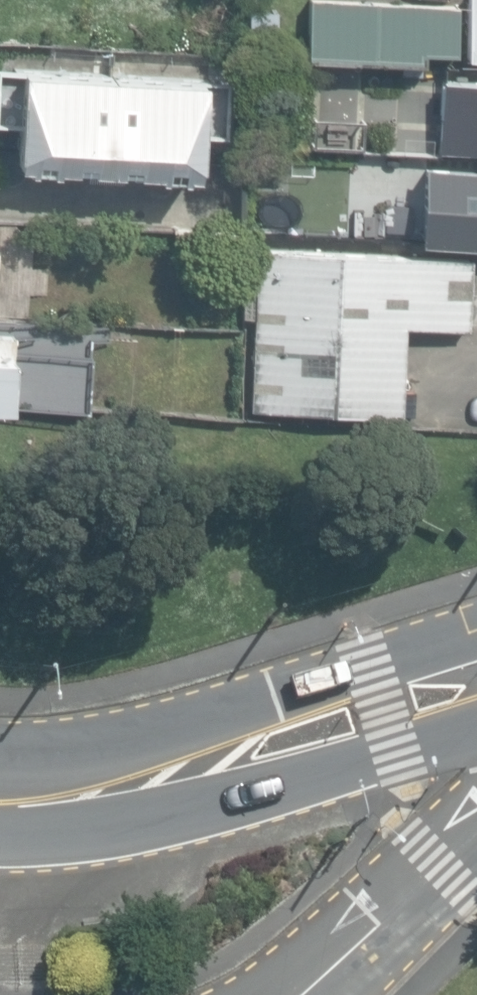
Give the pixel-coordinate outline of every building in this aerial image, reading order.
[(371,0),(314,0),(311,49),(476,59),(476,0),(465,0),(465,5),(371,0)] [(200,69),(16,53),(6,158),(191,174),(200,69)] [(418,71),(409,124),(476,128),(476,73),(418,71)] [(437,161),(433,234),(476,236),(476,163),(437,161)] [(461,247),(240,239),(233,401),(396,411),(392,318),(459,318),(461,247)]
